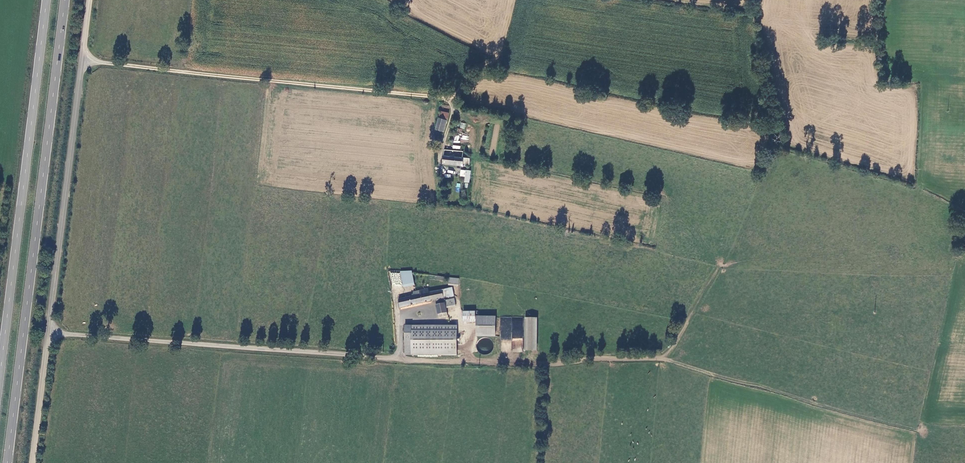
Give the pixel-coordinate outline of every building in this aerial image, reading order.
[(444,121),(445,113),(438,112),(437,120),(444,121)] [(442,131),(444,121),(437,120),(435,130),(442,131)] [(491,145),(499,147),(501,136),(499,135),(498,138),(493,136),(491,145)] [(463,159),(452,157),(443,156),(442,164),(469,168),(470,160),(467,160),(468,157),(463,156),(463,159)] [(464,177),(464,182),(469,183),(471,170),(460,169),(460,176),(464,177)] [(401,284),(412,282),(410,273),(399,274),(401,284)] [(445,284),(455,285),(456,278),(446,277),(445,284)] [(445,296),(444,289),(428,293),(427,289),(421,291),(421,294),(412,296),(400,299),(401,306),(434,299),(438,318),(446,316),(445,309),(444,303),(442,303),(441,297),(442,297),(445,296)] [(445,309),(456,307),(454,301),(444,303),(445,309)] [(472,312),(460,312),(460,320),(472,320),(472,312)] [(493,337),(493,317),(474,317),(474,337),(493,337)] [(522,351),(536,351),(535,318),(521,318),(522,351)] [(454,354),(454,325),(409,325),(409,354),(454,354)]
